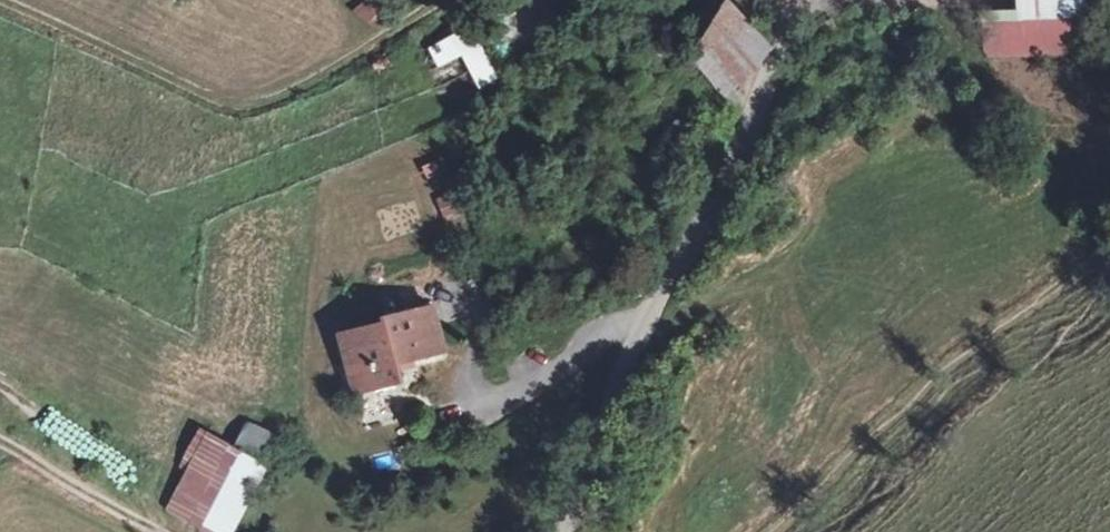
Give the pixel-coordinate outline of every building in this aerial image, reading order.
[(734,0),(731,0),(693,53),(722,93),(771,46),(734,0)] [(1017,19),(981,21),(983,60),(1097,54),(1094,0),(1016,0),(1017,19)] [(499,77),(479,40),(466,47),(458,31),(427,47),(438,68),(461,56),(478,88),(499,77)] [(444,220),(463,214),(456,192),(437,198),(444,220)] [(384,322),(337,334),(352,393),(400,380),(396,362),(443,350),(431,305),(383,317),(384,322)] [(169,511),(204,531),(233,531),(273,464),(217,431),(169,511)]
